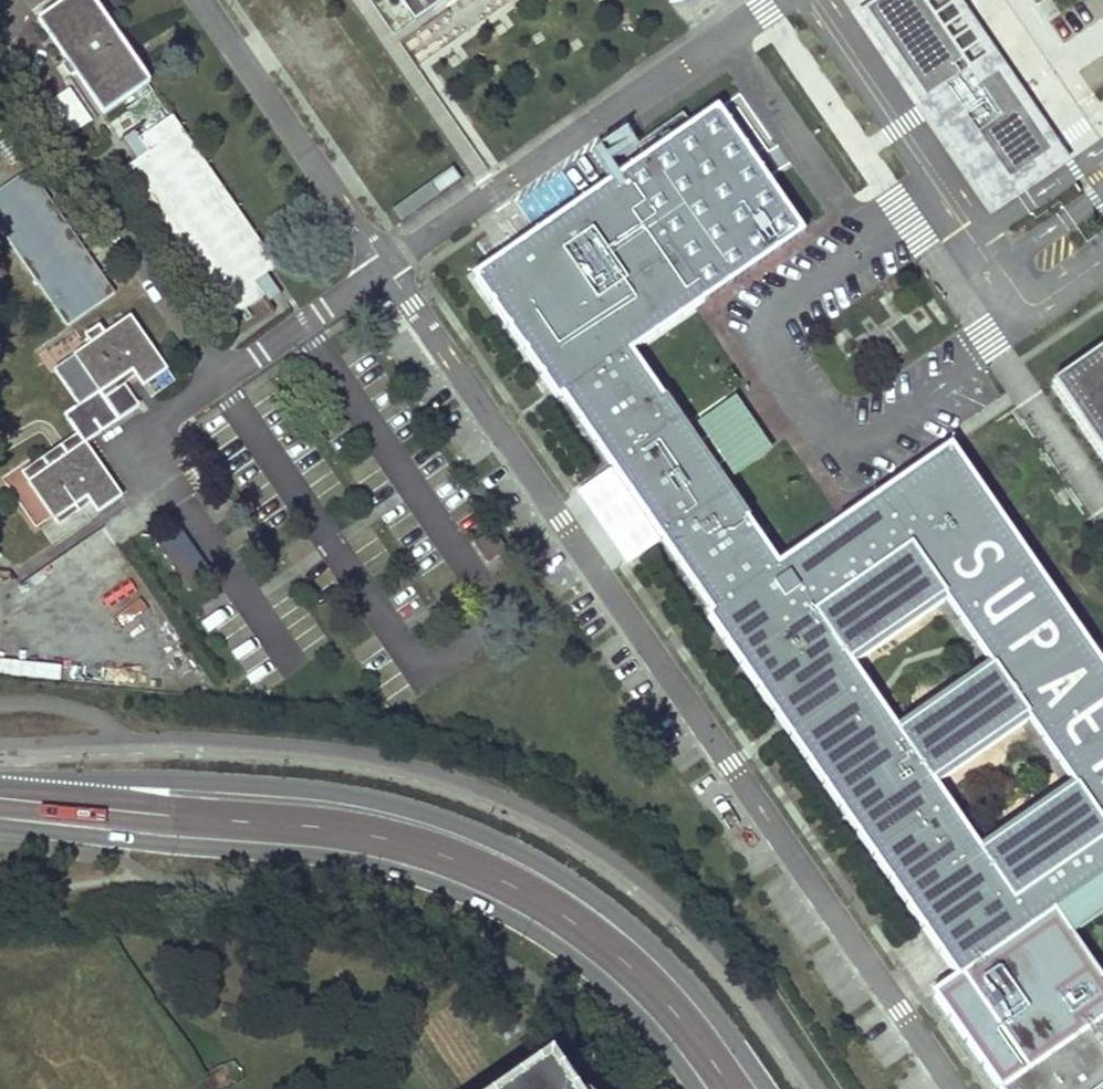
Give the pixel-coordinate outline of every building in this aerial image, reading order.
[(37,19),(102,113),(148,81),(92,0),(64,0),(37,19)] [(414,19),(441,0),(400,0),(414,19)] [(964,0),(867,0),(857,7),(923,98),(937,88),(941,94),(999,178),(1055,141),(1059,138),(964,0)] [(49,99),(65,134),(88,124),(72,88),(49,99)] [(714,113),(617,176),(702,299),(801,234),(756,171),(714,113)] [(124,167),(229,318),(263,295),(268,302),(280,294),(266,273),(276,266),(172,114),(139,136),(134,129),(121,137),(136,159),(124,167)] [(71,323),(117,291),(28,167),(0,187),(0,225),(71,323)] [(702,299),(617,176),(519,243),(475,273),(560,396),(565,393),(602,367),(632,347),(702,299)] [(171,367),(133,313),(108,330),(103,322),(89,332),(95,340),(57,366),(82,403),(68,412),(81,430),(88,440),(140,404),(126,384),(139,375),(145,385),(171,367)] [(664,394),(632,347),(602,367),(565,393),(627,483),(713,608),(748,584),(778,563),(745,515),(749,513),(726,481),(776,447),(756,419),(736,389),(689,421),(668,391),(664,394)] [(1102,447),(1102,347),(1056,379),(1102,447)] [(24,470),(58,517),(90,495),(101,510),(125,493),(88,440),(81,430),(24,470)] [(948,449),(836,524),(778,563),(748,584),(713,608),(708,611),(957,982),(932,999),(994,1088),(1102,1088),(1102,972),(1075,931),(1102,912),(1102,670),(948,449)] [(549,1062),(509,1088),(568,1088),(549,1062)]
